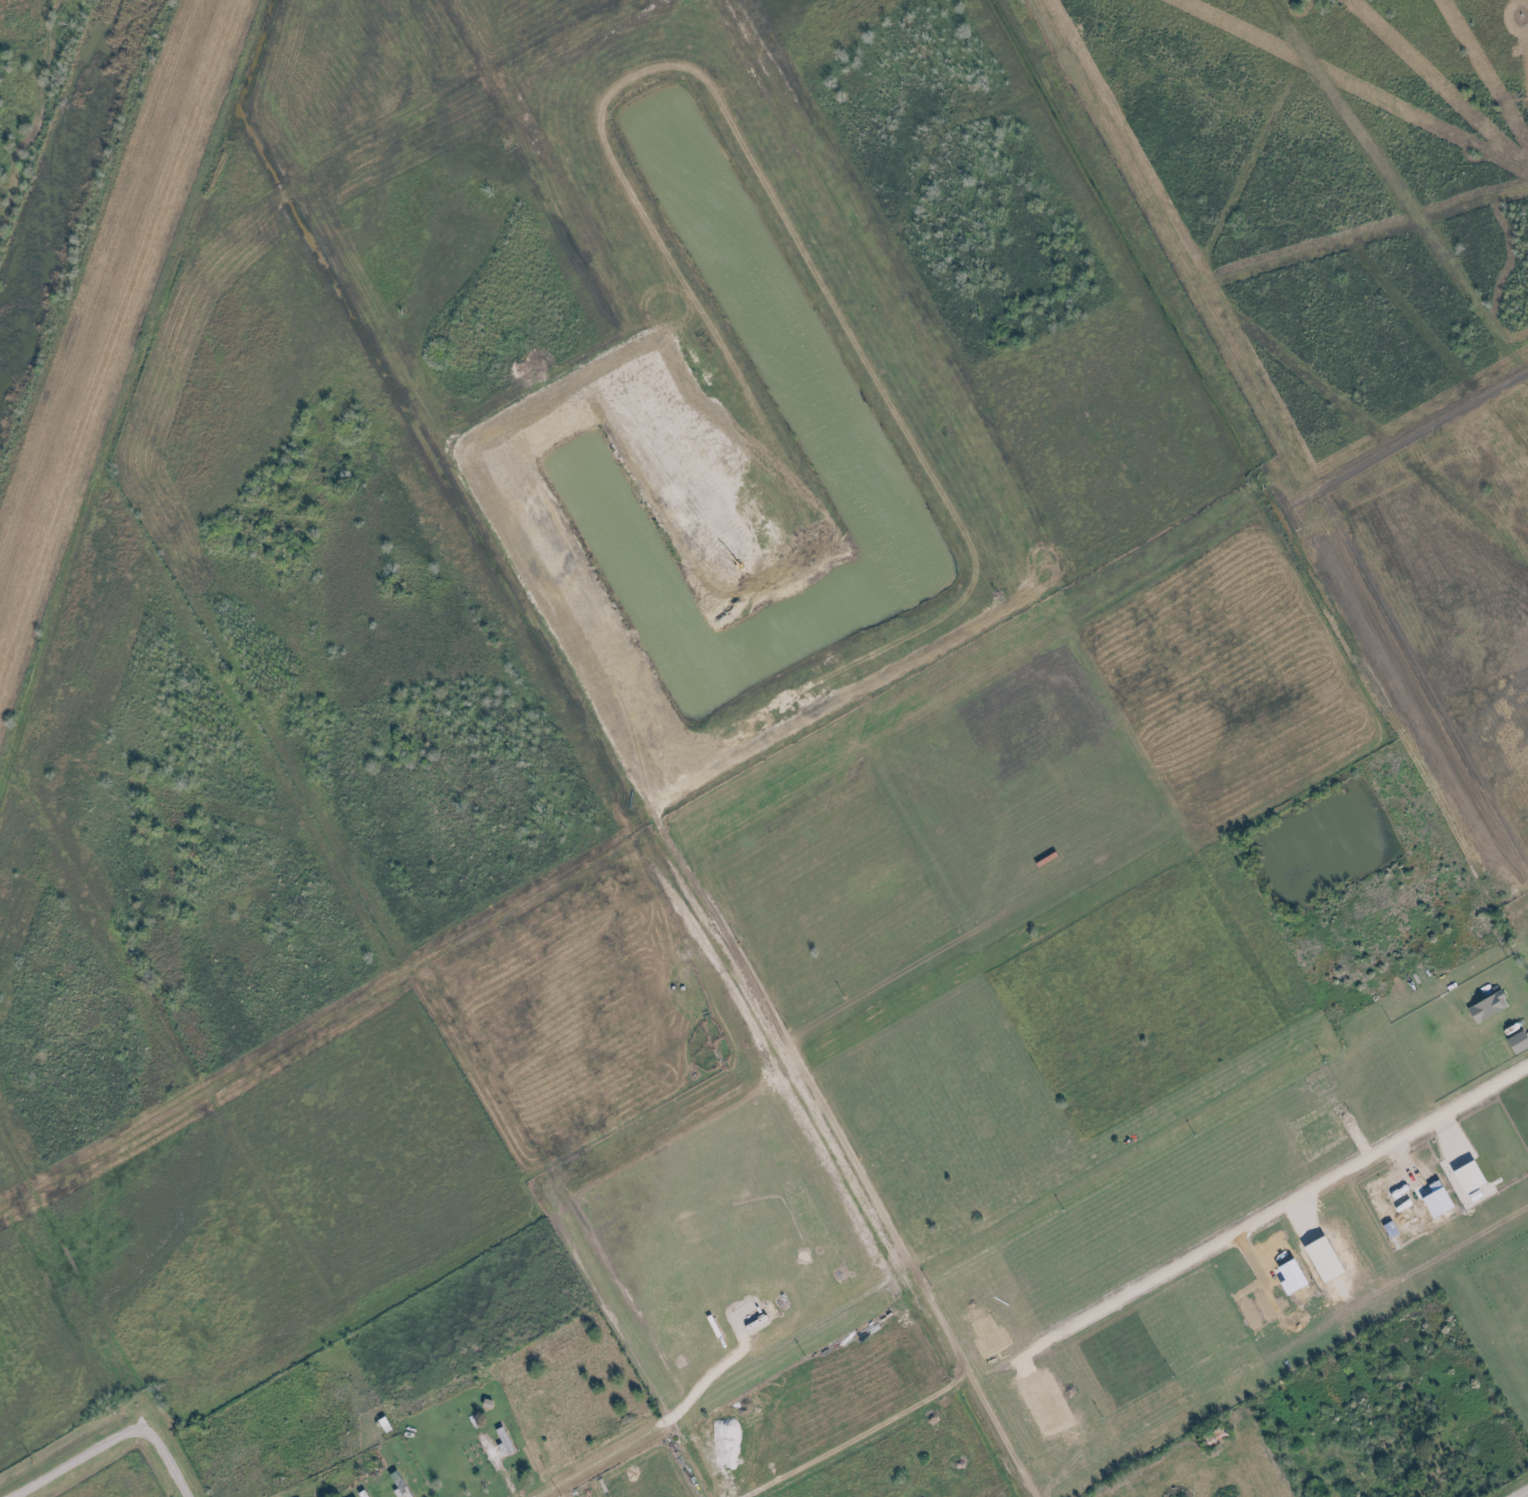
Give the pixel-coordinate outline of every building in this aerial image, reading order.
[(1474,1007),(1482,1024),(1516,1008),(1508,991),(1474,1007)] [(1527,1030),(1513,1040),(1522,1055),(1527,1051),(1527,1030)] [(1490,1196),(1485,1188),(1495,1183),(1484,1160),(1462,1171),(1478,1202),(1490,1196)] [(502,1444),(508,1457),(520,1452),(508,1426),(500,1430),(506,1442),(502,1444)]
